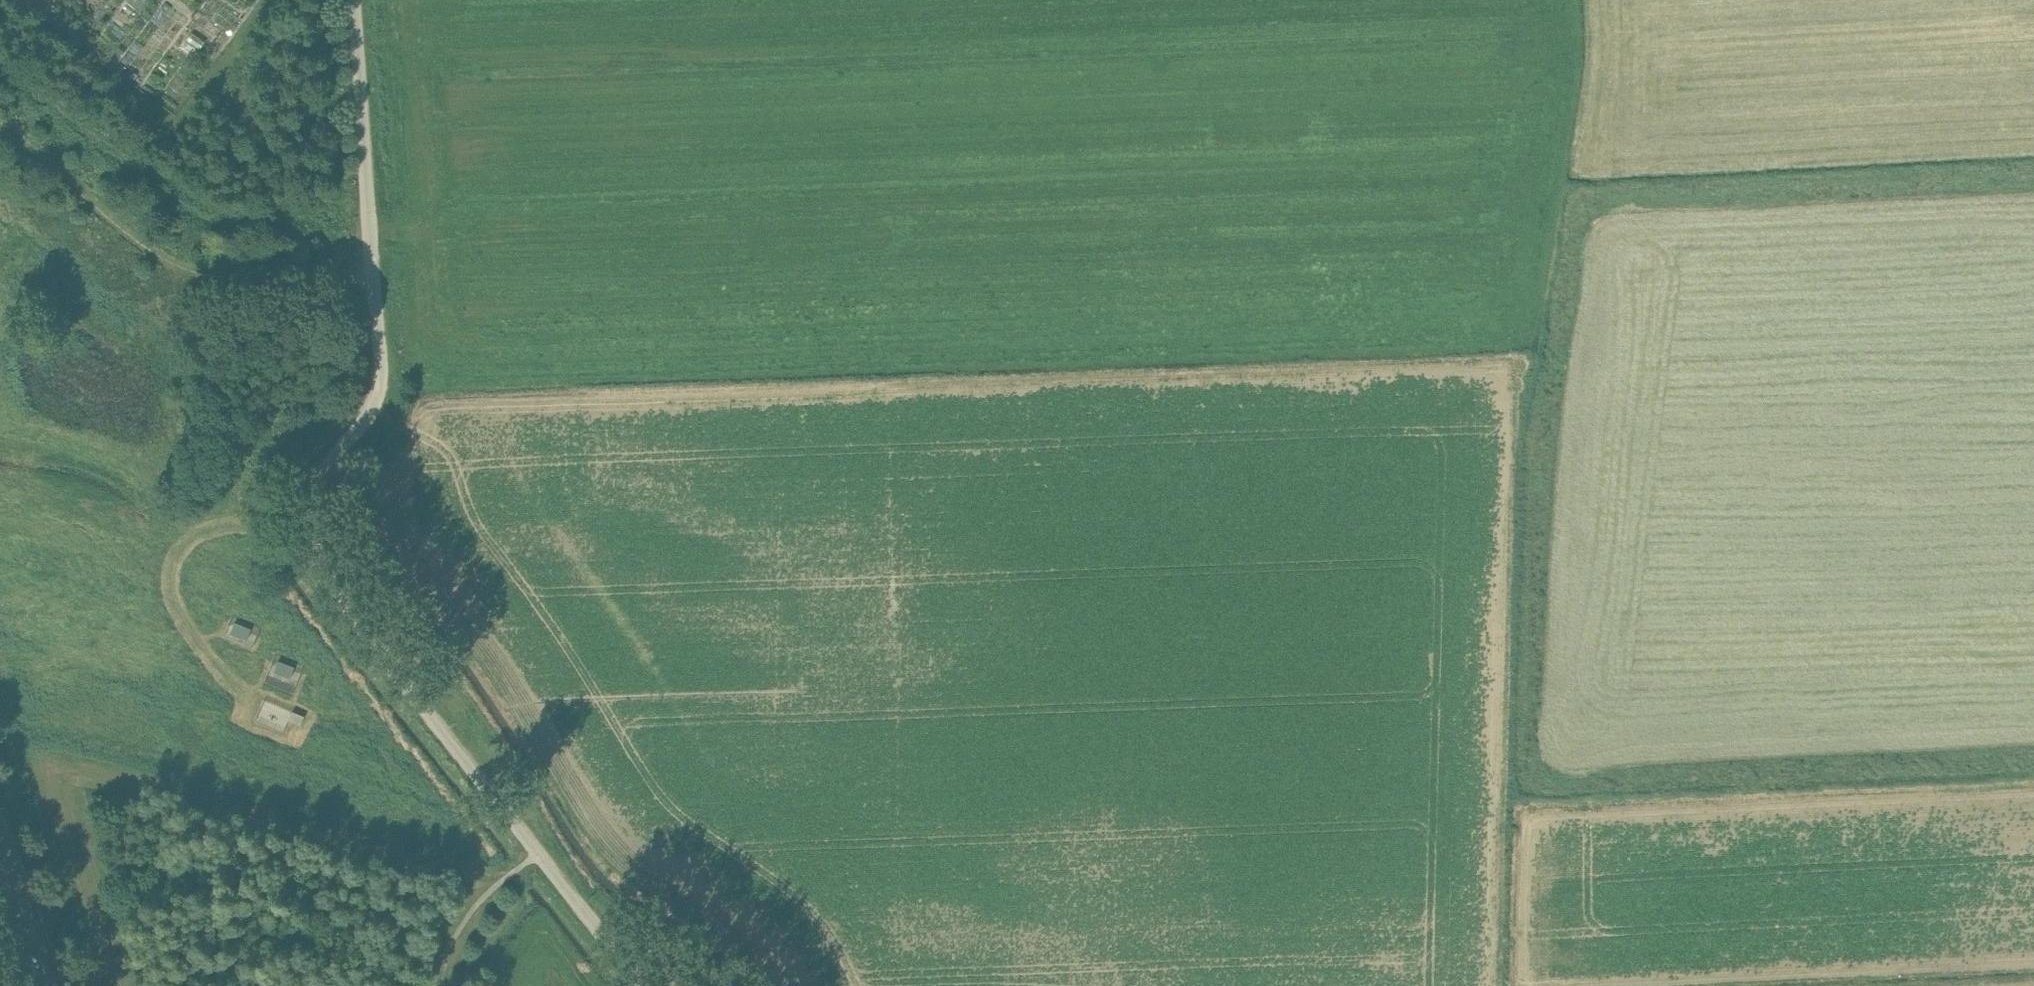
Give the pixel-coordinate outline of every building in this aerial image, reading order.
[(251,630),(234,623),(230,633),(247,640),(251,630)] [(294,668),(277,661),(273,672),(290,678),(294,668)] [(302,719),(284,713),(280,725),(297,731),(302,719)]
